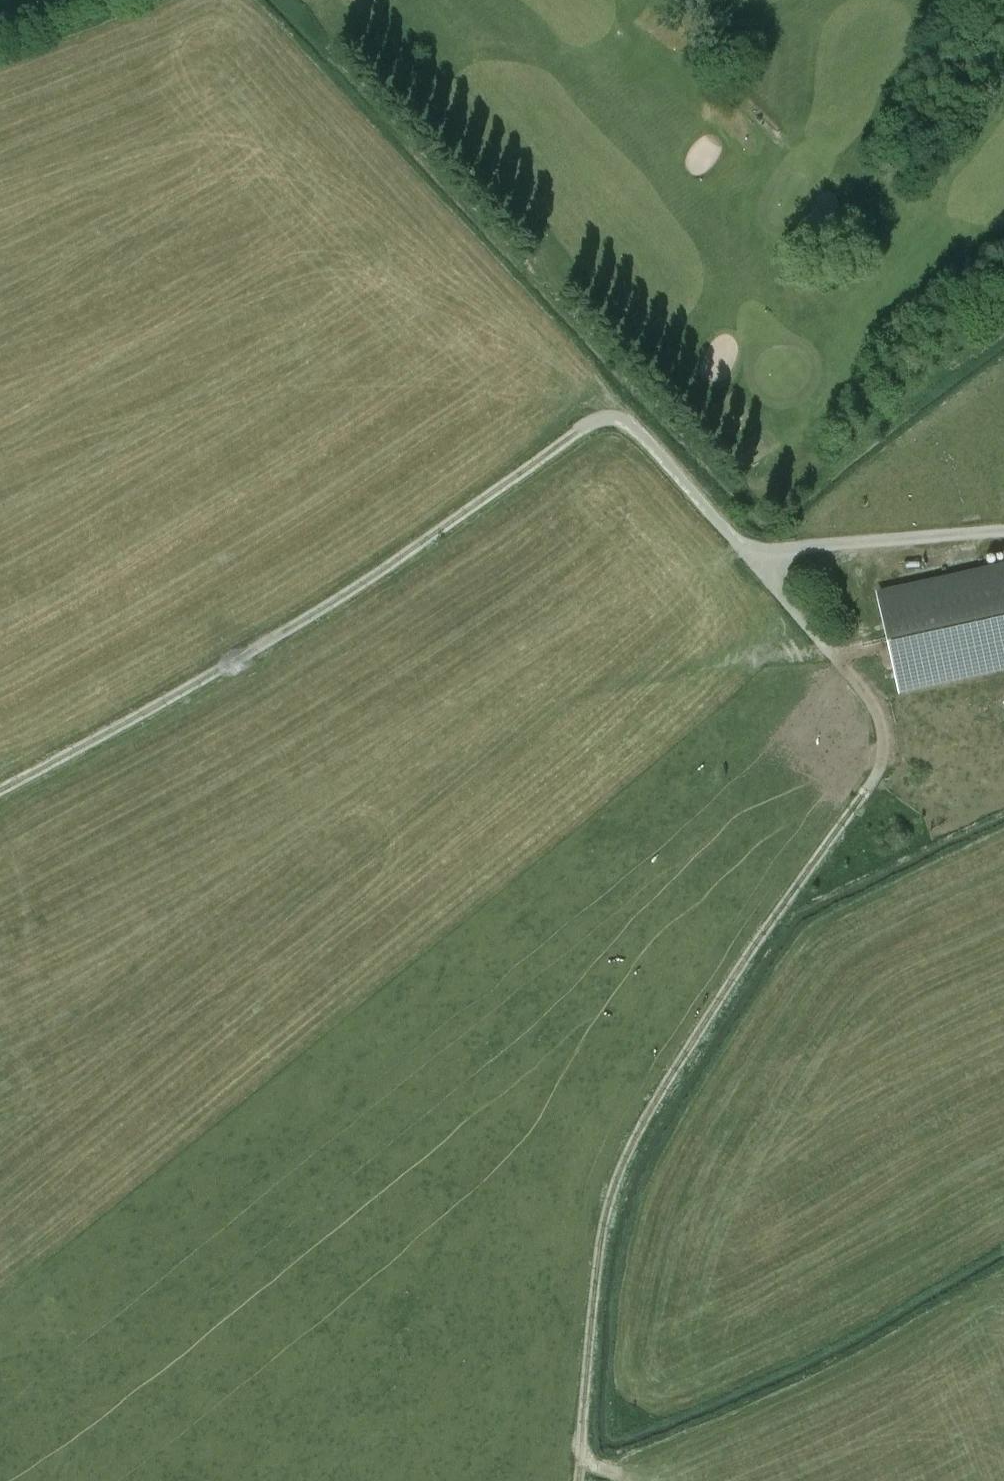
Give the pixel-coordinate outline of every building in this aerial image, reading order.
[(1003,668),(1003,568),(880,596),(901,691),(1003,668)]
